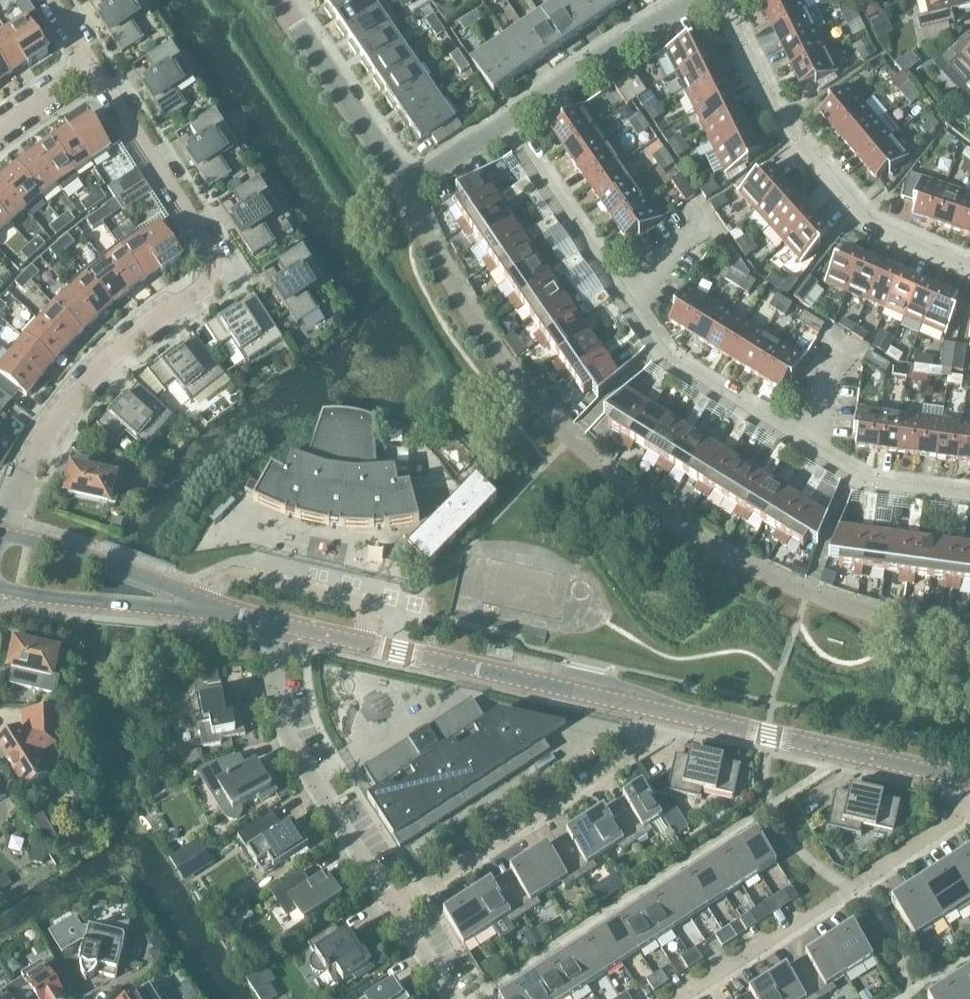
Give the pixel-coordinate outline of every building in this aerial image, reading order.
[(111,4),(99,12),(105,21),(102,23),(122,54),(145,39),(144,38),(142,39),(131,21),(149,9),(150,11),(152,11),(145,0),(109,0),(111,4)] [(329,6),(325,9),(332,19),(360,0),(324,0),(329,6)] [(381,12),(380,12),(379,13),(371,0),(360,0),(332,19),(332,20),(336,17),(341,24),(337,27),(344,37),(381,12)] [(581,37),(581,36),(580,35),(596,24),(597,26),(597,25),(580,0),(564,0),(559,3),(558,2),(557,3),(581,37)] [(597,25),(598,25),(597,23),(612,12),(614,14),(605,0),(580,0),(597,25)] [(614,14),(615,13),(614,11),(629,1),(631,2),(630,0),(605,0),(614,14)] [(807,10),(803,0),(775,0),(776,2),(764,8),(773,27),(807,10)] [(862,7),(869,19),(881,12),(875,0),(862,7)] [(930,14),(918,17),(921,30),(950,23),(947,11),(959,8),(959,10),(969,7),(969,0),(927,0),(930,14)] [(540,14),(564,48),(563,46),(579,35),(580,37),(581,37),(557,3),(558,4),(542,15),(541,14),(540,14)] [(844,17),(857,11),(853,3),(840,9),(844,17)] [(451,5),(441,11),(447,20),(456,14),(451,5)] [(818,30),(807,10),(773,27),(783,47),(818,30)] [(857,11),(844,17),(848,25),(861,19),(857,11)] [(356,55),(393,30),(392,30),(391,30),(380,14),(381,13),(381,12),(344,37),(344,38),(348,35),(353,42),(349,45),(356,55)] [(468,17),(474,26),(483,20),(477,12),(468,17)] [(524,26),(547,60),(547,59),(546,58),(562,47),(563,49),(564,48),(540,14),(541,16),(525,26),(524,25),(524,26)] [(36,15),(35,15),(8,33),(30,66),(48,54),(37,37),(46,31),(36,15)] [(432,30),(440,24),(434,15),(426,21),(432,30)] [(474,26),(468,17),(460,23),(466,32),(474,26)] [(440,24),(432,30),(438,38),(446,32),(440,24)] [(507,37),(530,71),(531,71),(529,69),(545,58),(546,60),(547,60),(524,26),(523,26),(524,27),(508,38),(507,37)] [(393,30),(356,55),(357,56),(361,53),(365,60),(361,62),(368,73),(405,48),(403,48),(392,31),(393,31),(393,30)] [(783,47),(793,68),(828,51),(818,30),(783,47)] [(8,33),(0,38),(0,59),(11,75),(27,64),(29,67),(30,66),(8,33)] [(490,49),(513,83),(514,82),(513,81),(528,70),(530,72),(530,71),(507,37),(506,37),(507,39),(491,49),(490,48),(490,49)] [(666,51),(677,74),(712,57),(702,37),(689,43),(688,40),(666,51)] [(966,84),(969,80),(969,45),(963,38),(942,58),(966,84)] [(172,42),(131,68),(132,69),(147,59),(155,72),(143,80),(148,89),(146,90),(166,121),(189,107),(188,106),(186,107),(175,89),(193,77),(194,79),(195,78),(172,42)] [(873,45),(859,54),(864,62),(878,54),(873,45)] [(381,91),(417,66),(417,65),(416,66),(404,49),(405,49),(405,48),(368,73),(369,73),(373,71),(377,78),(373,80),(381,91)] [(513,83),(490,49),(489,49),(490,50),(473,61),(495,93),(511,81),(513,83)] [(456,65),(465,60),(459,51),(450,57),(456,65)] [(839,73),(828,51),(793,68),(802,87),(815,80),(816,84),(839,73)] [(677,74),(687,94),(721,77),(712,57),(677,74)] [(883,58),(869,66),(874,74),(888,66),(883,58)] [(11,75),(0,59),(0,82),(11,75)] [(465,60),(456,65),(462,74),(470,68),(465,60)] [(381,91),(385,89),(390,95),(386,98),(393,109),(429,84),(429,83),(428,84),(416,67),(418,66),(417,66),(381,91)] [(624,78),(638,99),(648,93),(633,72),(624,78)] [(687,94),(696,113),(731,96),(721,77),(687,94)] [(638,99),(624,78),(614,85),(628,106),(638,99)] [(906,98),(917,89),(911,82),(900,91),(906,98)] [(405,126),(442,102),(441,101),(440,102),(429,85),(430,84),(429,84),(393,109),(397,106),(402,113),(398,116),(405,126)] [(821,113),(834,128),(864,103),(848,85),(829,101),(832,104),(821,113)] [(917,89),(906,98),(912,105),(923,96),(917,89)] [(696,113),(706,132),(740,115),(731,96),(696,113)] [(648,115),(660,107),(655,99),(643,107),(648,115)] [(442,143),(463,129),(455,117),(452,120),(441,103),(442,102),(405,126),(405,127),(409,124),(414,131),(410,134),(418,145),(435,133),(442,143)] [(879,121),(864,103),(834,128),(849,146),(879,121)] [(565,150),(597,128),(582,106),(562,120),(564,123),(553,131),(565,150)] [(660,107),(648,115),(654,122),(665,114),(660,107)] [(210,189),(233,174),(232,173),(230,174),(218,156),(237,145),(238,147),(239,146),(216,109),(175,136),(176,137),(191,127),(198,138),(186,147),(191,156),(189,157),(210,189)] [(634,129),(645,121),(640,113),(628,121),(634,129)] [(108,127),(99,133),(88,115),(69,128),(71,131),(91,161),(119,143),(108,127)] [(711,143),(715,151),(749,134),(740,115),(706,132),(711,143)] [(934,118),(921,129),(928,136),(940,126),(934,118)] [(645,121),(634,129),(639,137),(650,129),(645,121)] [(894,139),(879,121),(849,146),(864,164),(894,139)] [(578,167),(609,146),(597,128),(565,150),(578,167)] [(91,161),(71,131),(53,142),(74,172),(91,161)] [(759,154),(749,134),(715,151),(727,175),(749,164),(747,160),(759,154)] [(673,151),(685,143),(680,135),(668,143),(673,151)] [(909,157),(894,139),(864,164),(877,180),(888,170),(890,173),(909,157)] [(36,155),(58,185),(64,193),(80,180),(74,172),(53,142),(36,155)] [(685,143),(673,151),(678,159),(690,150),(685,143)] [(715,151),(711,143),(696,151),(700,158),(706,156),(715,151)] [(590,185),(621,163),(609,146),(578,167),(590,185)] [(658,165),(670,157),(665,149),(653,157),(658,165)] [(58,185),(36,155),(19,168),(41,197),(58,185)] [(670,157),(658,165),(663,172),(675,164),(670,157)] [(504,161),(481,176),(487,184),(509,170),(504,161)] [(621,163),(590,185),(602,202),(633,181),(621,163)] [(745,166),(727,175),(731,183),(747,170),(745,166)] [(41,197),(19,168),(2,182),(26,210),(41,197)] [(738,192),(756,212),(785,186),(769,169),(759,179),(757,176),(738,192)] [(116,200),(144,182),(137,171),(109,189),(116,200)] [(902,198),(917,203),(913,216),(933,223),(946,186),(922,179),(923,178),(910,174),(902,198)] [(670,183),(685,204),(696,196),(682,175),(670,183)] [(457,224),(462,230),(500,204),(487,184),(481,176),(457,192),(463,201),(455,206),(464,219),(457,224)] [(283,214),(259,177),(246,186),(235,193),(219,203),(220,204),(235,195),(243,207),(230,216),(236,224),(234,226),(254,257),(277,242),(276,241),(274,242),(262,224),(281,212),(282,214),(283,214)] [(241,177),(229,185),(235,193),(246,186),(241,177)] [(515,187),(520,196),(533,187),(527,179),(515,187)] [(633,181),(602,202),(614,220),(645,198),(633,181)] [(2,182),(0,184),(0,212),(10,223),(26,210),(2,182)] [(144,182),(116,200),(124,212),(151,194),(144,182)] [(701,192),(707,200),(720,191),(714,183),(701,192)] [(756,212),(770,227),(799,202),(785,186),(756,212)] [(946,186),(933,223),(953,229),(965,193),(946,186)] [(520,196),(515,187),(502,196),(508,204),(520,196)] [(91,197),(98,206),(107,199),(101,190),(91,197)] [(953,229),(969,235),(969,195),(965,193),(953,229)] [(723,196),(710,205),(715,212),(728,203),(723,196)] [(98,206),(91,197),(81,203),(88,213),(98,206)] [(614,220),(626,239),(638,231),(640,234),(660,220),(645,198),(614,220)] [(770,227),(785,243),(813,218),(799,202),(770,227)] [(500,204),(462,230),(466,237),(473,232),(481,244),(513,223),(500,204)] [(97,214),(103,223),(113,216),(107,207),(97,214)] [(0,212),(0,233),(10,223),(0,212)] [(60,220),(67,228),(76,221),(69,212),(60,220)] [(103,223),(97,214),(87,221),(93,230),(103,223)] [(541,225),(546,234),(559,225),(553,217),(541,225)] [(828,234),(813,218),(785,243),(802,263),(820,246),(818,244),(828,234)] [(67,228),(60,220),(50,227),(57,236),(67,228)] [(164,273),(182,261),(171,244),(180,238),(170,221),(142,239),(164,273)] [(513,223),(481,244),(490,257),(483,261),(488,268),(526,241),(513,223)] [(546,234),(541,225),(528,234),(534,242),(546,234)] [(740,248),(753,239),(748,232),(735,241),(740,248)] [(137,233),(119,244),(123,251),(144,281),(161,270),(163,273),(164,273),(142,239),(137,233)] [(59,243),(66,251),(75,243),(68,235),(59,243)] [(724,236),(714,243),(728,264),(738,257),(724,236)] [(30,245),(38,253),(47,245),(39,237),(30,245)] [(753,239),(740,248),(745,256),(758,247),(753,239)] [(507,282),(539,260),(526,241),(488,268),(492,274),(499,270),(507,282)] [(66,251),(59,243),(50,250),(57,259),(66,251)] [(101,258),(106,265),(128,294),(144,281),(123,251),(119,244),(101,258)] [(38,253),(30,245),(21,253),(29,261),(38,253)] [(303,245),(263,271),(264,272),(279,262),(287,275),(274,283),(280,292),(278,294),(298,325),(321,310),(320,309),(318,310),(306,292),(324,280),(326,282),(327,281),(303,245)] [(825,283),(849,293),(864,258),(844,249),(838,262),(835,260),(825,283)] [(566,263),(572,271),(584,263),(579,254),(566,263)] [(723,278),(741,290),(748,277),(750,275),(738,257),(728,264),(730,267),(723,278)] [(128,294),(106,265),(101,258),(84,272),(112,306),(128,294)] [(867,301),(882,266),(864,258),(849,293),(867,301)] [(513,305),(552,279),(539,260),(507,282),(515,294),(509,299),(513,305)] [(572,271),(566,263),(554,271),(559,280),(572,271)] [(24,274),(32,282),(41,274),(33,266),(24,274)] [(886,309),(901,274),(882,266),(867,301),(886,309)] [(84,272),(67,287),(72,293),(97,320),(112,306),(84,272)] [(32,282),(24,274),(16,283),(23,291),(32,282)] [(905,317),(920,282),(901,274),(886,309),(905,317)] [(792,275),(781,289),(789,295),(799,281),(792,275)] [(748,277),(741,290),(749,294),(756,282),(748,277)] [(810,277),(795,297),(804,304),(820,284),(810,277)] [(552,279),(513,305),(518,312),(524,307),(533,320),(565,298),(552,279)] [(923,325),(938,290),(920,282),(905,317),(923,325)] [(670,321),(689,333),(710,300),(687,286),(674,307),(677,309),(670,321)] [(938,290),(923,325),(947,335),(956,313),(953,311),(958,299),(938,290)] [(592,300),(598,309),(610,300),(604,292),(592,300)] [(56,307),(82,333),(97,320),(72,293),(56,307)] [(207,326),(206,327),(215,341),(220,348),(221,350),(222,349),(221,347),(233,339),(247,361),(245,363),(246,364),(283,339),(255,295),(254,296),(256,300),(234,314),(232,310),(208,326),(207,326)] [(777,312),(785,300),(777,295),(770,307),(777,312)] [(539,343),(577,317),(565,298),(533,320),(541,332),(534,336),(539,343)] [(598,309),(592,300),(579,309),(585,317),(598,309)] [(708,344),(728,311),(710,300),(689,333),(708,344)] [(785,300),(777,312),(785,317),(793,305),(785,300)] [(41,323),(68,348),(82,333),(56,307),(41,323)] [(728,311),(708,344),(726,355),(746,323),(728,311)] [(798,322),(819,335),(826,325),(804,312),(798,322)] [(577,317),(539,343),(543,350),(550,345),(559,357),(590,335),(577,317)] [(852,333),(856,326),(844,319),(839,326),(852,333)] [(41,323),(26,339),(54,363),(68,348),(41,323)] [(746,323),(726,355),(744,366),(764,334),(746,323)] [(856,326),(852,333),(864,341),(868,334),(856,326)] [(618,338),(623,346),(636,338),(630,329),(618,338)] [(887,354),(894,339),(881,333),(873,348),(887,354)] [(764,334),(744,366),(762,378),(782,345),(764,334)] [(191,404),(217,383),(226,376),(210,355),(204,348),(194,335),(193,336),(196,339),(175,355),(173,352),(150,370),(149,370),(148,371),(166,393),(167,392),(165,390),(176,381),(192,401),(190,403),(191,404)] [(590,335),(559,357),(567,369),(560,374),(565,381),(603,354),(590,335)] [(623,346),(618,338),(605,346),(611,355),(623,346)] [(26,339),(13,356),(41,379),(54,363),(26,339)] [(215,341),(204,348),(210,355),(220,348),(217,343),(215,341)] [(956,345),(944,343),(941,368),(944,369),(952,370),(956,345)] [(782,345),(762,378),(781,390),(789,378),(792,380),(805,359),(782,345)] [(968,346),(956,345),(952,370),(964,371),(968,346)] [(891,348),(887,355),(899,363),(903,356),(891,348)] [(870,352),(863,362),(885,375),(891,365),(870,352)] [(603,354),(565,381),(569,387),(576,383),(585,395),(593,390),(599,399),(619,377),(603,354)] [(11,400),(19,390),(27,396),(41,379),(13,356),(0,372),(0,390),(11,400)] [(928,375),(929,366),(915,364),(914,373),(928,375)] [(944,369),(941,368),(929,366),(928,375),(943,377),(944,369)] [(894,368),(893,376),(907,378),(908,370),(894,368)] [(656,386),(665,392),(673,379),(664,373),(656,386)] [(949,375),(948,378),(948,384),(962,386),(963,377),(949,375)] [(145,450),(174,418),(175,417),(136,382),(135,383),(138,386),(121,405),(118,402),(98,424),(97,425),(118,443),(119,443),(117,441),(126,430),(146,447),(144,449),(145,450)] [(665,392),(656,386),(648,399),(657,404),(665,392)] [(3,411),(11,400),(0,390),(0,408),(3,411)] [(618,442),(625,447),(649,407),(625,392),(605,413),(614,419),(609,427),(622,435),(618,442)] [(695,410),(703,415),(711,403),(703,397),(695,410)] [(669,419),(649,407),(625,447),(631,451),(636,444),(648,452),(669,419)] [(938,457),(943,419),(944,409),(924,407),(923,417),(918,454),(938,457)] [(858,433),(856,446),(877,449),(882,411),(857,408),(854,432),(858,433)] [(703,415),(695,410),(687,423),(695,428),(703,415)] [(897,452),(903,414),(882,411),(877,449),(897,452)] [(324,413),(321,420),(307,461),(289,454),(283,471),(272,467),(262,486),(256,496),(254,500),(287,515),(287,514),(296,517),(296,518),(330,525),(340,526),(340,527),(375,528),(375,527),(385,526),(385,527),(420,521),(411,484),(399,485),(398,468),(379,470),(374,419),(367,417),(361,415),(354,414),(349,413),(344,412),(339,412),(334,412),(328,412),(324,413)] [(918,454),(923,417),(903,414),(897,452),(918,454)] [(669,419),(648,452),(661,459),(657,466),(663,470),(688,431),(669,419)] [(958,460),(963,422),(943,419),(938,457),(958,460)] [(733,434),(742,439),(750,427),(741,421),(733,434)] [(958,460),(969,462),(969,423),(963,422),(958,460)] [(94,430),(87,438),(98,445),(104,439),(94,430)] [(688,431),(663,470),(670,475),(674,468),(687,475),(707,443),(688,431)] [(742,439),(733,434),(726,447),(734,452),(742,439)] [(727,455),(707,443),(687,475),(700,483),(695,490),(702,494),(727,455)] [(772,458),(781,463),(789,450),(780,445),(772,458)] [(727,455),(702,494),(709,499),(713,492),(726,499),(746,466),(727,455)] [(74,471),(69,494),(116,505),(116,504),(109,502),(114,482),(121,484),(124,468),(77,458),(81,459),(78,472),(74,471)] [(781,463),(772,458),(764,471),(773,476),(781,463)] [(766,479),(746,466),(726,499),(738,507),(734,514),(741,518),(766,479)] [(811,482),(820,487),(828,475),(819,469),(811,482)] [(457,542),(471,527),(472,527),(499,500),(498,498),(496,497),(477,478),(475,481),(474,481),(474,482),(427,529),(408,547),(427,566),(430,569),(457,542)] [(784,490),(766,479),(741,518),(748,523),(752,516),(764,523),(784,490)] [(251,480),(245,490),(256,496),(262,486),(251,480)] [(820,487),(811,482),(803,495),(812,500),(820,487)] [(804,502),(784,490),(764,523),(777,531),(773,538),(780,542),(804,502)] [(865,511),(876,513),(878,498),(867,496),(865,511)] [(230,497),(209,518),(215,524),(236,502),(231,497),(230,497)] [(818,545),(828,517),(804,502),(780,542),(786,547),(791,540),(804,548),(809,540),(818,545)] [(911,517),(921,519),(923,504),(913,502),(911,517)] [(956,523),(966,525),(968,510),(958,508),(956,523)] [(876,513),(865,511),(863,526),(874,528),(876,513)] [(116,517),(112,526),(121,530),(125,521),(116,517)] [(921,519),(911,517),(909,532),(919,534),(921,519)] [(966,525),(956,523),(954,538),(964,540),(966,525)] [(855,568),(854,576),(862,577),(868,533),(839,529),(829,557),(840,559),(839,566),(855,568)] [(890,536),(868,533),(862,577),(869,578),(871,570),(886,572),(890,536)] [(742,537),(737,545),(746,550),(747,551),(754,540),(747,536),(745,539),(742,537)] [(899,583),(907,584),(913,539),(890,536),(886,572),(900,574),(899,583)] [(936,542),(913,539),(907,584),(915,585),(916,576),(931,578),(936,542)] [(945,589),(952,590),(958,545),(936,542),(931,578),(946,580),(945,589)] [(958,545),(952,590),(960,591),(962,582),(969,583),(969,546),(958,545)] [(803,564),(798,574),(805,577),(807,574),(807,573),(809,567),(803,564)] [(9,682),(9,683),(56,694),(59,678),(52,677),(57,656),(64,658),(64,657),(17,646),(12,670),(15,670),(12,683),(9,682)] [(218,667),(202,670),(205,684),(220,681),(218,667)] [(204,747),(217,745),(222,744),(221,740),(246,735),(241,706),(227,708),(223,688),(197,693),(205,729),(201,730),(204,747)] [(409,741),(364,770),(379,791),(370,797),(369,796),(368,797),(401,848),(550,752),(551,751),(544,741),(566,727),(500,713),(487,722),(473,700),(428,729),(409,741)] [(9,733),(0,738),(0,756),(3,760),(6,758),(27,791),(49,777),(48,775),(54,771),(57,769),(59,765),(60,762),(60,758),(58,754),(54,748),(56,747),(55,713),(24,714),(24,715),(27,715),(27,731),(14,739),(12,736),(11,737),(9,733)] [(676,756),(668,792),(702,800),(702,799),(700,798),(702,790),(733,796),(733,798),(734,799),(741,766),(724,762),(725,758),(691,751),(689,759),(676,756)] [(552,754),(535,765),(540,773),(557,762),(552,754)] [(212,789),(217,787),(219,785),(229,803),(226,807),(224,811),(225,816),(228,819),(233,820),(237,819),(241,816),(242,812),(241,807),(259,797),(262,802),(278,791),(266,773),(263,775),(257,763),(247,769),(240,756),(201,769),(212,789)] [(640,764),(632,769),(643,786),(651,781),(640,764)] [(614,805),(638,842),(654,832),(650,826),(663,817),(643,786),(614,805)] [(836,792),(828,828),(862,836),(862,835),(860,834),(862,826),(893,833),(893,834),(894,835),(901,803),(883,798),(884,794),(851,787),(849,795),(836,792)] [(586,823),(606,854),(618,846),(622,853),(638,842),(614,805),(586,823)] [(676,808),(662,816),(663,817),(671,831),(675,837),(689,828),(676,808)] [(238,835),(265,876),(309,847),(293,822),(283,828),(273,813),(238,835)] [(43,814),(33,820),(48,843),(57,837),(43,814)] [(558,842),(582,879),(599,868),(595,861),(606,854),(586,823),(558,842)] [(816,823),(810,826),(813,831),(819,828),(816,823)] [(777,863),(758,833),(740,845),(760,875),(777,863)] [(530,860),(550,891),(562,883),(566,889),(582,879),(558,842),(530,860)] [(170,858),(178,871),(200,856),(205,853),(200,844),(197,843),(194,843),(192,843),(170,858)] [(742,886),(760,875),(740,845),(723,856),(742,886)] [(200,856),(207,867),(214,863),(207,851),(205,853),(200,856)] [(949,865),(969,897),(969,851),(949,865)] [(742,886),(723,856),(706,867),(725,897),(742,886)] [(501,878),(526,915),(541,905),(537,899),(550,891),(530,860),(501,878)] [(969,908),(969,897),(949,865),(921,883),(944,919),(957,911),(959,915),(969,908)] [(725,897),(706,867),(689,878),(708,908),(725,897)] [(628,868),(620,874),(624,880),(631,874),(628,868)] [(0,877),(0,889),(1,891),(12,885),(6,874),(0,877)] [(342,898),(327,874),(304,889),(297,877),(273,893),(288,917),(298,910),(305,922),(314,916),(317,919),(331,910),(329,906),(342,898)] [(526,915),(501,878),(473,896),(493,927),(505,919),(510,926),(526,915)] [(708,908),(689,878),(671,889),(691,919),(708,908)] [(932,927),(944,919),(921,883),(892,902),(918,941),(934,931),(932,927)] [(792,903),(799,898),(792,886),(784,891),(792,903)] [(604,887),(594,894),(599,902),(609,896),(604,887)] [(691,919),(671,889),(654,900),(674,930),(691,919)] [(258,910),(269,903),(263,894),(252,900),(258,910)] [(473,896),(444,915),(464,946),(493,927),(473,896)] [(674,930),(654,900),(637,911),(657,941),(674,930)] [(757,909),(765,921),(772,916),(764,904),(757,909)] [(573,909),(566,914),(570,921),(577,916),(573,909)] [(765,921),(757,909),(750,914),(757,925),(757,926),(765,921)] [(657,941),(637,911),(620,922),(640,952),(657,941)] [(640,952),(620,922),(603,933),(622,964),(640,952)] [(546,923),(536,930),(542,940),(552,933),(546,923)] [(90,928),(82,967),(82,970),(82,971),(82,973),(83,975),(84,977),(85,979),(87,981),(86,981),(88,982),(88,981),(90,980),(92,979),(94,977),(96,976),(97,974),(117,978),(128,925),(90,928)] [(327,973),(337,988),(355,976),(357,979),(377,966),(359,939),(354,942),(348,934),(343,937),(336,926),(308,944),(316,955),(314,956),(313,958),(312,960),(311,962),(311,964),(311,965),(311,966),(311,967),(312,968),(313,970),(314,971),(315,972),(317,974),(319,974),(321,974),(323,974),(325,973),(327,973)] [(723,931),(730,943),(738,938),(737,938),(730,926),(723,931)] [(854,927),(825,945),(845,976),(874,957),(854,927)] [(730,943),(723,931),(716,936),(723,947),(723,948),(730,943)] [(536,932),(526,938),(531,947),(542,941),(536,932)] [(153,933),(145,938),(148,942),(153,943),(158,941),(153,933)] [(622,964),(603,933),(586,944),(605,975),(622,964)] [(605,975),(586,944),(569,956),(588,986),(605,975)] [(825,945),(797,963),(820,998),(823,998),(837,990),(832,984),(845,976),(825,945)] [(153,951),(152,958),(156,965),(168,957),(161,946),(155,950),(153,951)] [(689,953),(696,965),(704,960),(703,960),(696,949),(689,953)] [(696,965),(689,953),(681,958),(689,969),(688,969),(689,970),(696,965)] [(588,986),(569,956),(552,967),(571,997),(588,986)] [(493,958),(481,966),(487,975),(500,967),(493,958)] [(24,998),(66,998),(58,986),(49,971),(43,961),(23,974),(29,985),(19,991),(24,998)] [(780,998),(820,998),(797,963),(769,982),(780,998)] [(58,965),(49,971),(58,986),(67,980),(58,965)] [(552,967),(534,978),(548,998),(568,998),(571,997),(552,967)] [(654,976),(662,987),(669,982),(662,971),(654,976)] [(662,987),(654,976),(647,980),(655,992),(654,992),(662,987)] [(963,977),(946,988),(953,998),(969,998),(969,988),(963,977)] [(534,978),(517,989),(524,998),(548,998),(534,978)] [(348,998),(412,998),(404,986),(401,988),(397,983),(380,993),(373,982),(348,998)] [(769,982),(742,998),(780,998),(769,982)] [(19,991),(15,984),(4,991),(2,987),(0,988),(0,998),(24,998),(19,991)] [(119,993),(123,998),(133,993),(130,987),(119,993)] [(150,988),(132,998),(157,998),(150,988)] [(929,998),(953,998),(946,988),(929,998)] [(501,998),(524,998),(517,989),(501,998)] [(859,996),(861,998),(874,998),(868,990),(859,996)]
